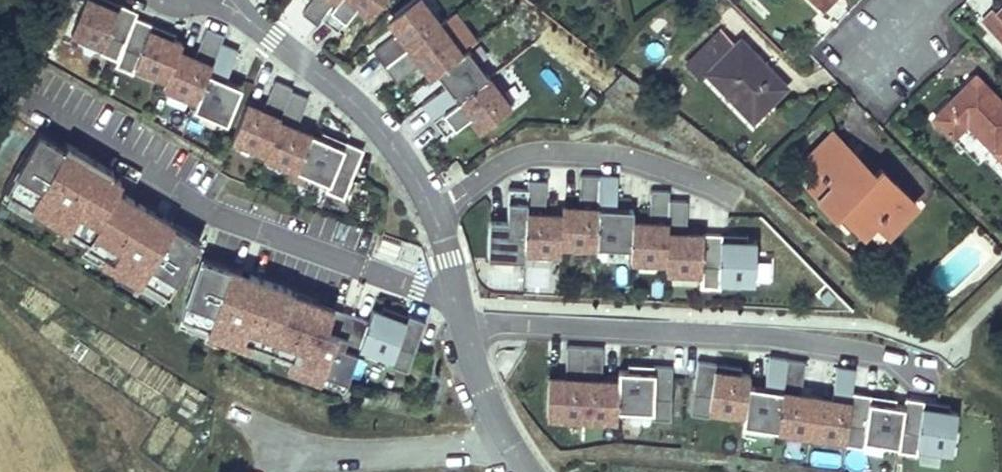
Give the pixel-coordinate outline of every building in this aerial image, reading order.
[(134,17),(137,12),(119,4),(117,10),(93,0),(84,0),(71,30),(103,43),(101,50),(118,57),(134,17)] [(109,0),(93,0),(117,10),(119,4),(109,0)] [(335,0),(312,0),(301,13),(316,24),(321,18),(335,0)] [(382,0),(335,0),(321,18),(336,30),(355,6),(369,17),(382,0)] [(439,25),(420,0),(411,0),(386,20),(397,33),(372,53),(383,67),(439,25)] [(821,10),(831,0),(812,0),(821,10)] [(1001,40),(1001,14),(1000,16),(993,8),(982,20),(1001,40)] [(179,50),(182,43),(173,39),(150,30),(152,24),(134,17),(118,57),(114,65),(132,72),(135,65),(167,78),(179,50)] [(176,34),(152,24),(150,30),(173,39),(176,34)] [(435,72),(460,53),(439,25),(383,67),(394,82),(419,62),(430,76),(435,72)] [(197,99),(220,43),(223,35),(206,28),(194,56),(179,50),(167,78),(164,86),(197,99)] [(767,103),(785,85),(740,39),(734,45),(720,30),(686,62),(701,77),(707,71),(746,111),(761,97),(767,103)] [(227,121),(238,93),(241,85),(225,79),(237,50),(220,43),(197,99),(194,107),(227,121)] [(488,77),(466,48),(460,53),(435,72),(446,85),(421,104),(432,119),(488,77)] [(609,92),(632,101),(640,81),(617,73),(609,92)] [(480,129),(510,105),(488,77),(432,119),(444,134),(469,115),(480,129)] [(265,151),(291,90),(292,87),(275,80),(263,108),(247,102),(232,137),(265,151)] [(993,91),(987,97),(970,80),(935,115),(953,134),(967,120),(993,146),(984,155),(1001,173),(1001,101),(993,91)] [(297,167),(311,132),(296,126),(308,97),(291,90),(265,151),(264,154),(297,167)] [(752,117),(767,103),(761,97),(746,111),(752,117)] [(199,237),(116,188),(121,179),(111,173),(116,170),(113,168),(67,140),(64,145),(39,130),(5,187),(10,189),(46,211),(66,223),(88,236),(85,241),(103,251),(101,255),(125,269),(140,278),(143,274),(169,289),(199,237)] [(346,140),(322,130),(320,136),(344,145),(346,140)] [(874,171),(832,130),(807,156),(821,169),(840,150),(868,178),(874,171)] [(344,195),(363,147),(346,140),(344,145),(320,136),(311,132),(297,167),(328,180),(326,187),(344,195)] [(840,150),(821,169),(806,184),(835,213),(840,208),(863,231),(875,219),(887,231),(916,203),(879,166),(874,171),(868,178),(840,150)] [(595,250),(599,180),(579,180),(578,211),(562,210),(562,218),(560,249),(595,250)] [(631,251),(632,223),(633,213),(616,212),(617,181),(599,180),(595,250),(631,251)] [(560,249),(562,218),(545,218),(547,187),(528,186),(527,194),(524,256),(560,257),(560,249)] [(46,211),(10,189),(5,197),(41,218),(46,211)] [(666,263),(669,203),(669,195),(650,193),(649,225),(632,223),(631,251),(630,262),(666,263)] [(524,256),(527,194),(508,194),(507,225),(489,224),(488,263),(524,264),(524,256)] [(701,273),(703,235),(686,235),(687,204),(669,203),(666,263),(665,272),(701,273)] [(88,236),(66,223),(62,230),(84,243),(85,241),(88,236)] [(755,281),(756,243),(747,243),(721,242),(722,236),(703,235),(701,273),(700,287),(720,287),(721,280),(755,281)] [(396,255),(399,245),(382,239),(378,249),(396,255)] [(103,251),(85,241),(84,243),(81,248),(99,259),(101,255),(103,251)] [(330,314),(332,308),(319,303),(320,301),(291,290),(291,288),(249,273),(247,280),(239,277),(241,270),(201,255),(180,312),(207,322),(206,328),(222,333),(249,342),(251,338),(290,352),(286,361),(286,362),(320,375),(322,369),(347,378),(359,344),(368,319),(353,314),(350,320),(340,316),(340,318),(330,314)] [(138,282),(140,278),(125,269),(120,277),(136,286),(138,282)] [(247,280),(249,273),(241,270),(239,277),(247,280)] [(169,289),(143,274),(140,278),(138,282),(164,297),(169,289)] [(353,314),(320,301),(319,303),(332,308),(330,314),(340,318),(340,316),(350,320),(353,314)] [(406,314),(382,305),(380,311),(404,320),(406,314)] [(407,369),(424,320),(406,314),(404,320),(380,311),(372,308),(368,319),(359,344),(391,355),(389,362),(407,369)] [(207,322),(180,312),(178,320),(205,330),(206,328),(207,322)] [(220,341),(222,333),(206,328),(205,330),(203,335),(220,341)] [(290,352),(251,338),(249,342),(248,347),(286,361),(290,352)] [(582,417),(587,345),(569,344),(567,377),(550,376),(548,415),(582,417)] [(618,409),(620,370),(603,369),(605,346),(587,345),(582,417),(617,419),(618,409)] [(778,427),(789,358),(771,355),(766,386),(750,384),(749,392),(746,411),(744,421),(778,427)] [(812,432),(818,394),(802,392),(807,361),(789,358),(778,427),(812,432)] [(746,411),(749,392),(750,384),(751,374),(742,372),(717,368),(718,362),(699,359),(691,410),(709,413),(710,406),(746,411)] [(742,372),(743,366),(718,362),(717,368),(742,372)] [(672,420),(675,365),(655,364),(655,370),(630,369),(620,368),(620,370),(618,409),(655,411),(654,419),(672,420)] [(846,438),(854,391),(857,369),(839,366),(834,397),(818,394),(812,432),(846,438)] [(344,386),(347,378),(322,369),(320,375),(319,377),(344,386)] [(899,443),(905,405),(896,404),(871,400),(872,394),(854,391),(846,438),(845,442),(863,445),(865,438),(899,443)] [(896,404),(897,398),(872,394),(871,400),(896,404)] [(952,449),(958,411),(950,410),(923,406),(924,400),(907,397),(905,405),(899,443),(898,448),(917,451),(918,444),(952,449)] [(950,410),(951,404),(924,400),(923,406),(950,410)]
